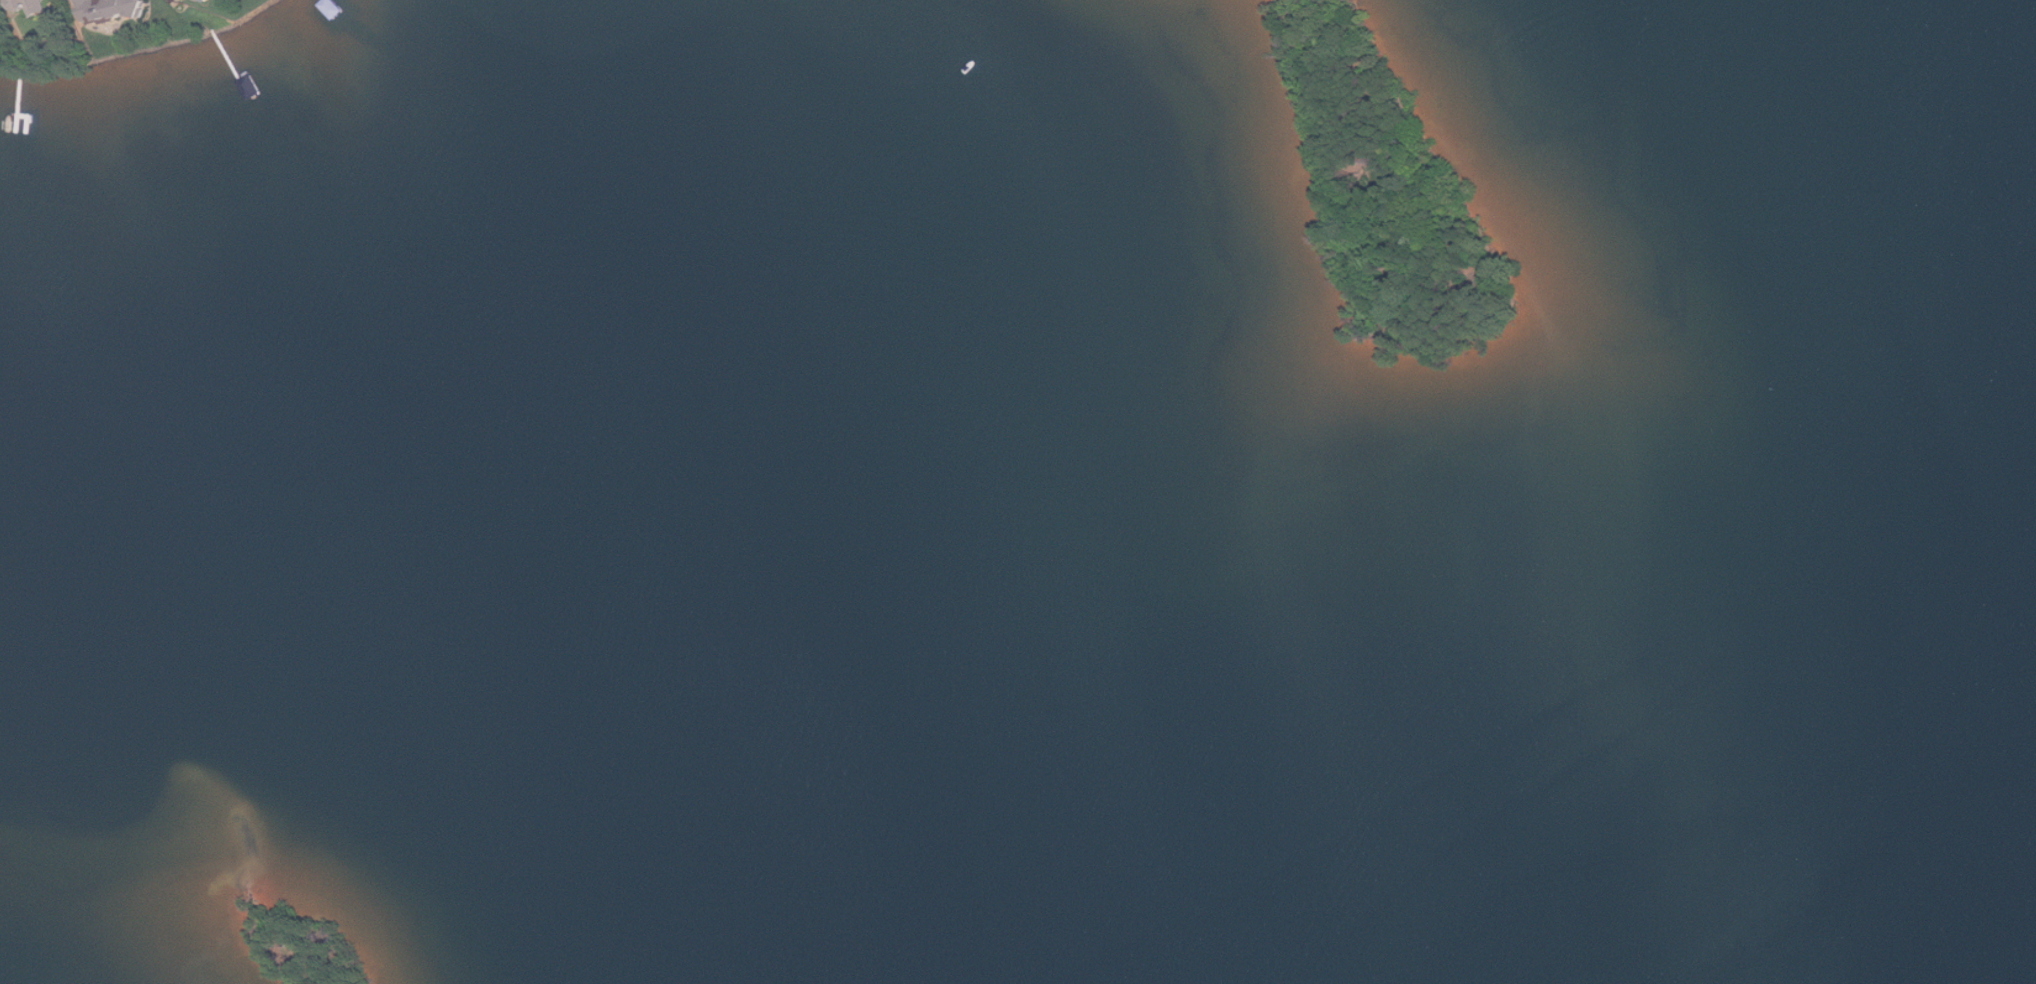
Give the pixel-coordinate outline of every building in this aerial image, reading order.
[(16,11),(11,0),(53,0),(50,1),(54,12),(39,18),(34,9),(22,14),(20,9),(16,11)]
